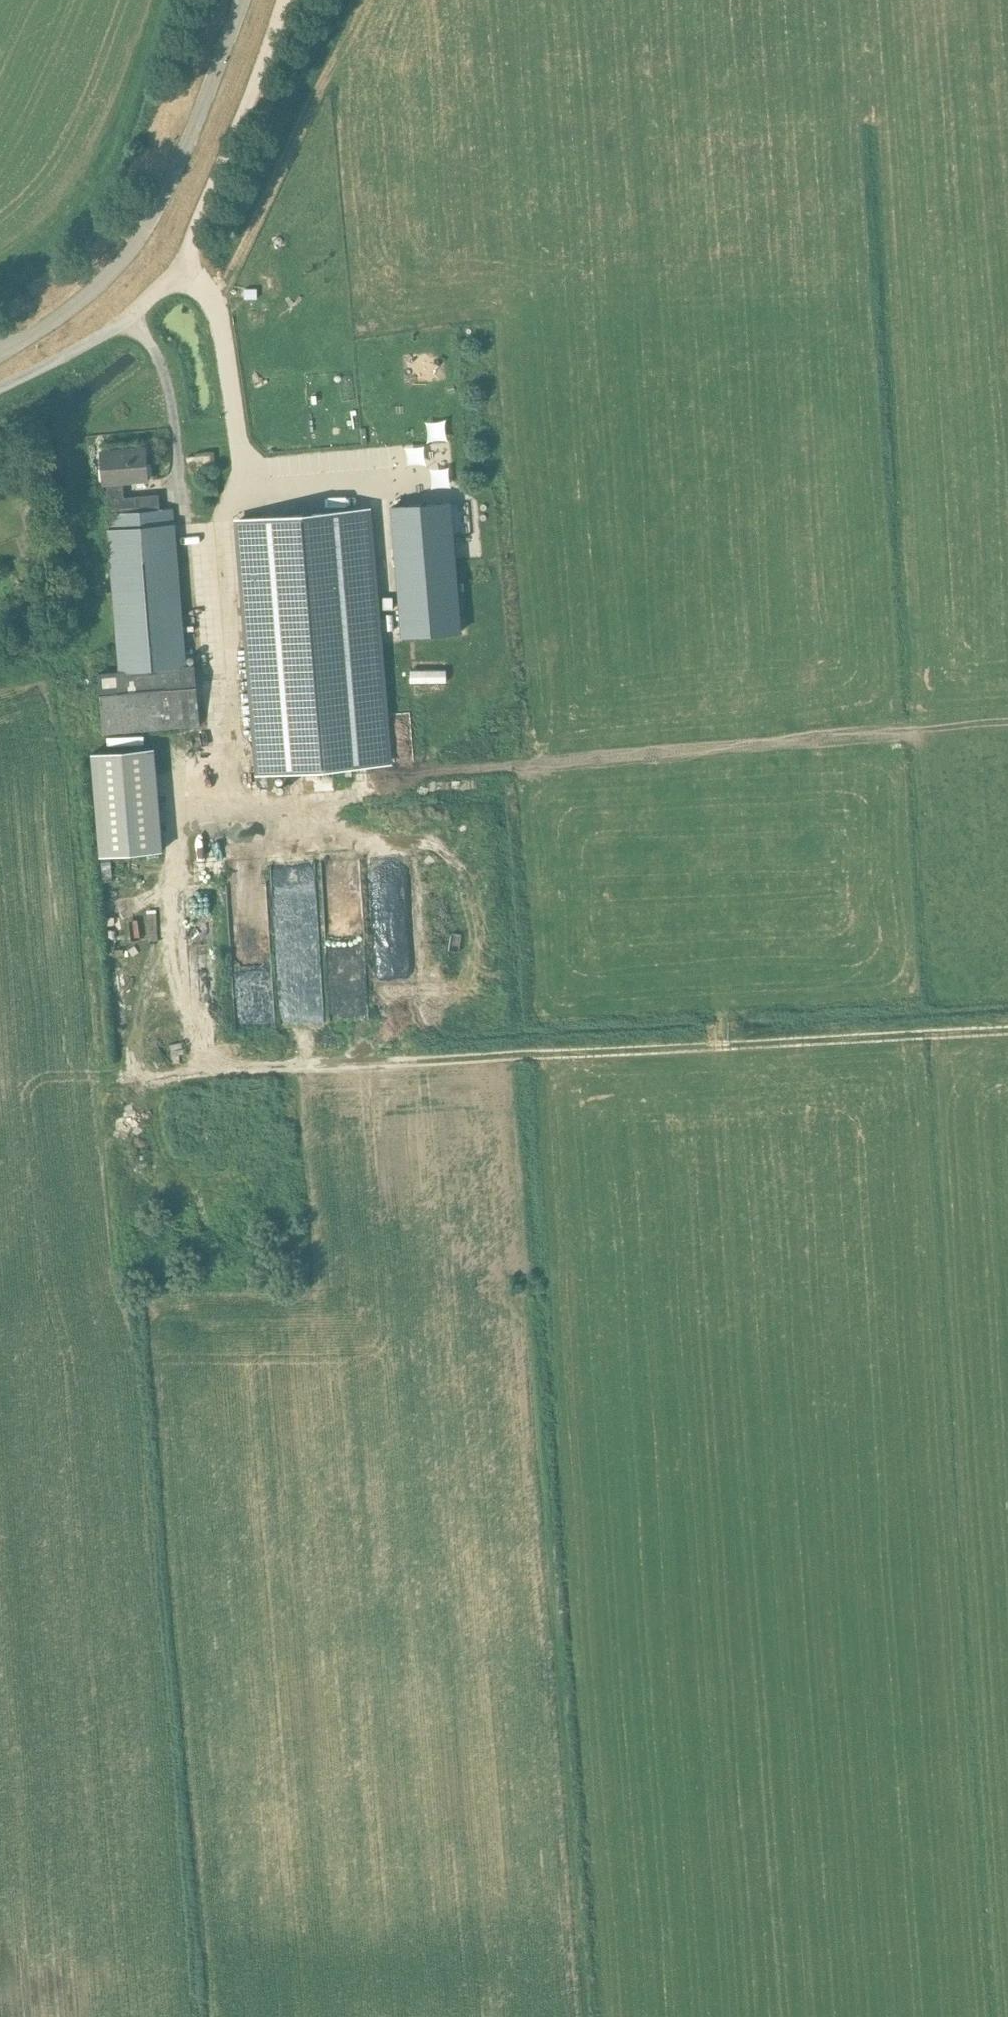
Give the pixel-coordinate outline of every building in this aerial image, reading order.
[(106,484),(123,483),(148,481),(145,447),(101,451),(103,484),(106,484)] [(184,667),(172,509),(160,509),(159,494),(124,496),(123,483),(106,484),(120,671),(98,673),(103,733),(185,727),(186,731),(199,730),(194,666),(184,667)] [(450,500),(390,506),(401,634),(460,629),(450,500)] [(234,520),(247,680),(255,773),(255,774),(358,766),(392,763),(371,509),(370,509),(323,513),(273,517),(234,520)] [(445,668),(423,668),(423,680),(445,680),(445,668)] [(99,856),(162,851),(163,850),(154,748),(91,753),(99,855),(99,856)]
